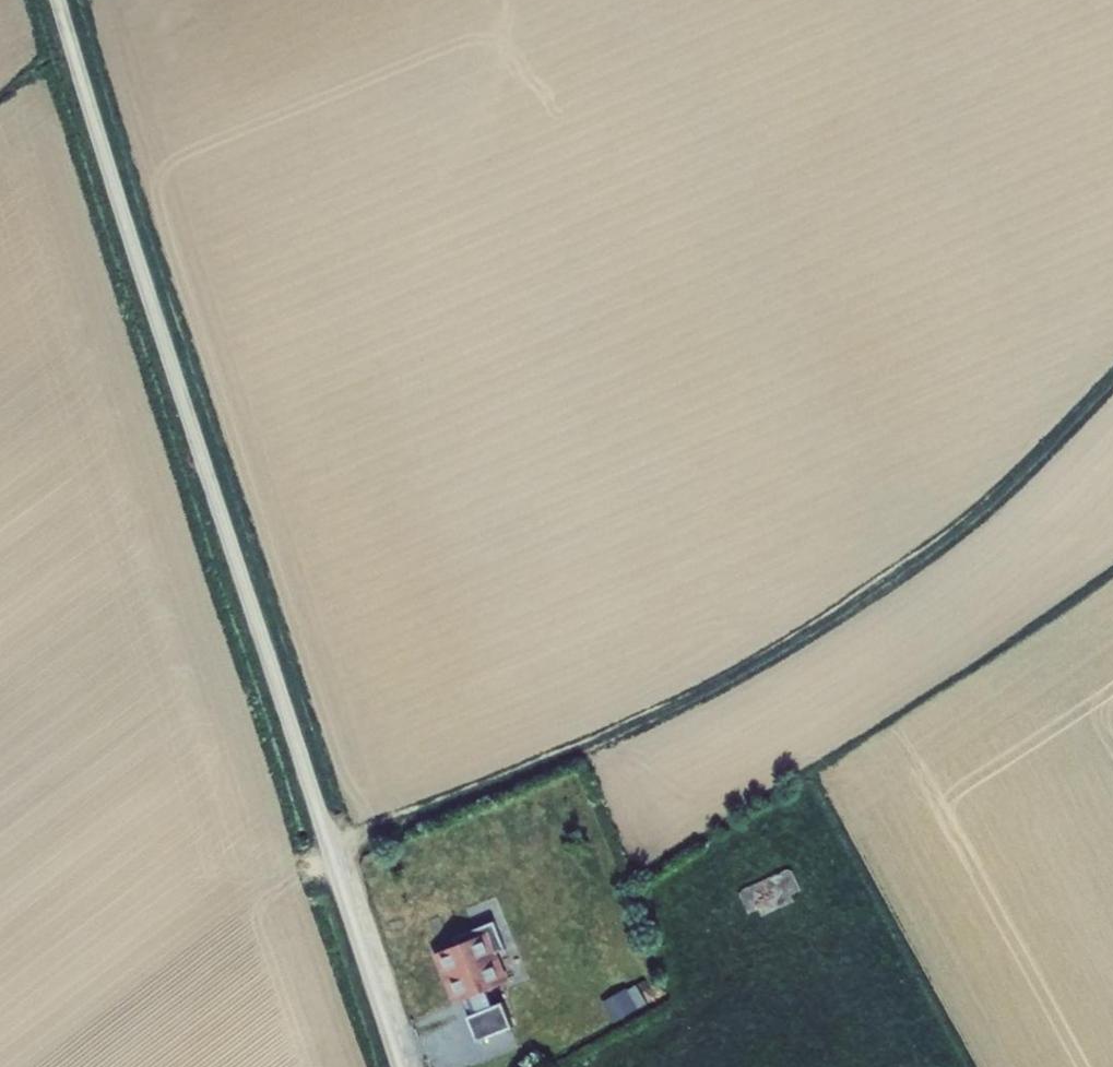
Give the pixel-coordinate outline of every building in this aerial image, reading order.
[(744,888),(740,894),(749,915),(759,911),(761,916),(796,902),(792,895),(802,890),(794,871),(788,868),(744,888)] [(457,943),(435,953),(455,1003),(466,999),(472,1012),(468,1014),(478,1041),(515,1027),(505,1000),(503,1000),(495,1004),(489,989),(497,986),(510,981),(499,952),(507,949),(495,920),(454,937),(457,943)] [(637,985),(628,990),(639,1008),(647,1003),(637,985)] [(495,1004),(503,1000),(497,986),(489,989),(495,1004)] [(602,1002),(615,1022),(639,1008),(628,990),(627,988),(602,1002)]
